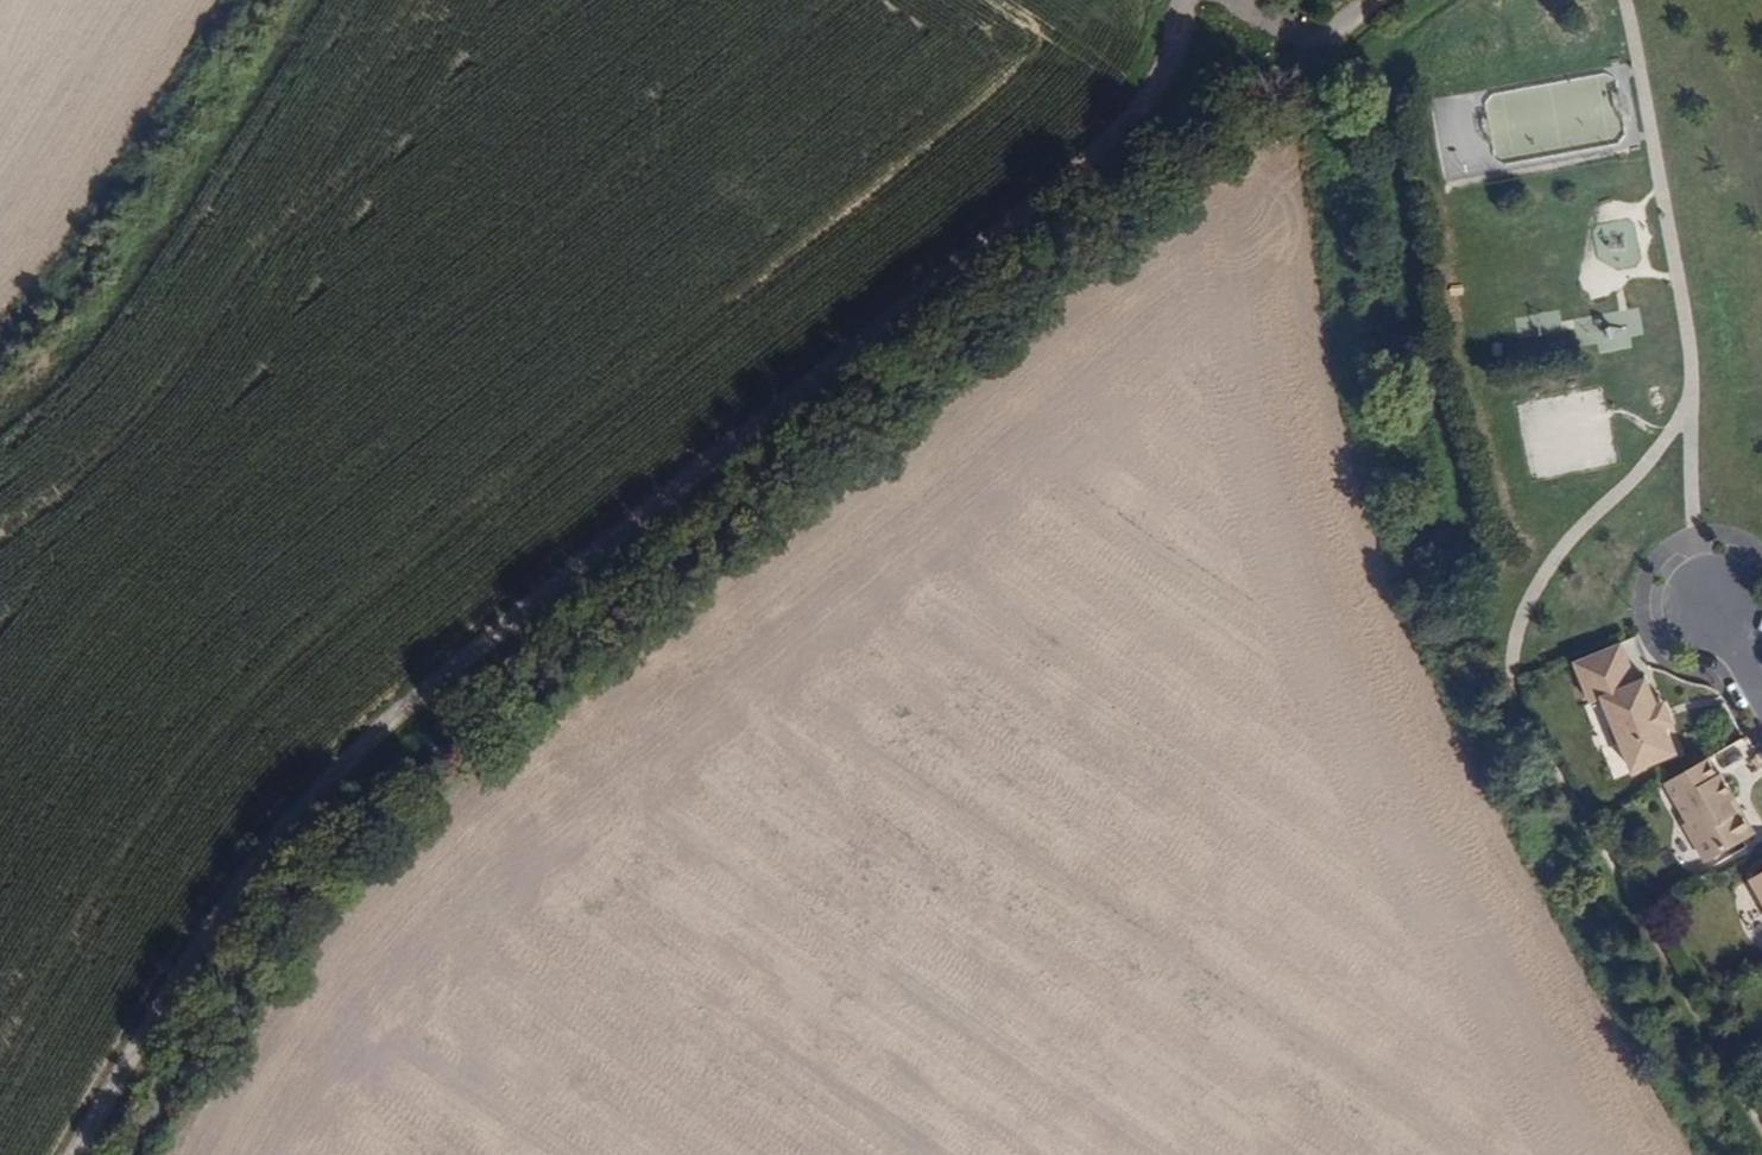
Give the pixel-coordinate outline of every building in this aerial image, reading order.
[(1624,640),(1575,659),(1593,701),(1605,696),(1616,720),(1611,727),(1617,740),(1624,743),(1636,769),(1680,751),(1669,724),(1660,702),(1649,675),(1640,679),(1624,640)] [(1660,702),(1669,724),(1677,721),(1668,699),(1660,702)] [(1708,755),(1666,780),(1687,818),(1687,826),(1703,855),(1712,856),(1755,831),(1742,807),(1738,809),(1732,799),(1736,797),(1721,771),(1718,773),(1708,755)] [(1742,807),(1736,797),(1732,799),(1738,809),(1742,807)] [(1752,877),(1761,894),(1761,871),(1752,877)]
